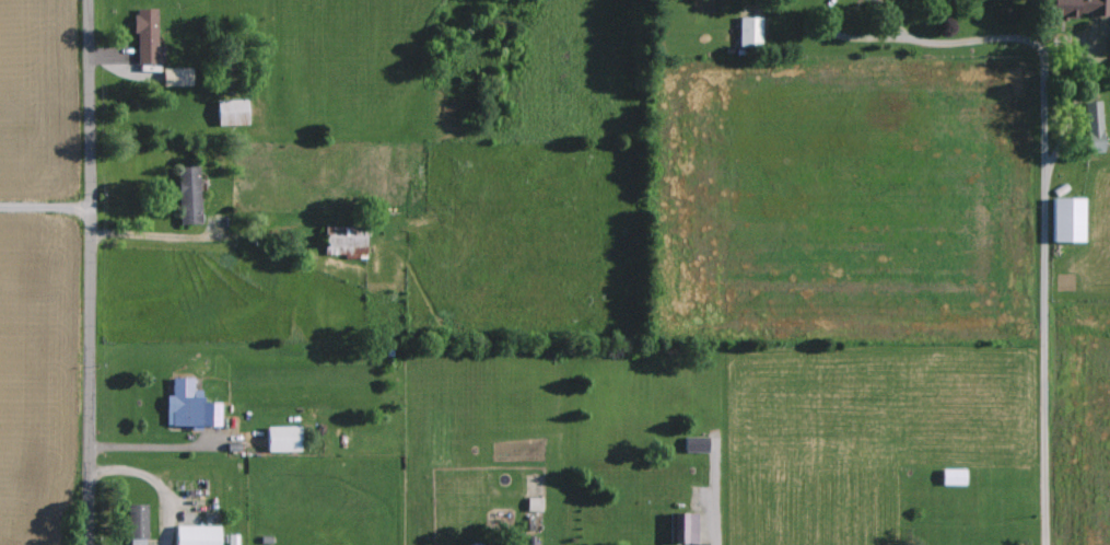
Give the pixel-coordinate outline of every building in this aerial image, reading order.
[(1051,16),(1077,17),(1077,16),(1108,17),(1108,0),(1051,0),(1051,16)] [(135,65),(164,64),(163,46),(156,46),(155,8),(134,9),(135,65)] [(760,18),(738,19),(738,47),(760,46),(760,18)] [(246,99),(216,100),(217,126),(247,124),(246,99)] [(1084,103),(1085,142),(1100,141),(1099,103),(1084,103)] [(200,223),(198,167),(176,167),(178,224),(200,223)] [(1083,198),(1052,197),(1051,241),(1083,242),(1083,198)] [(364,255),(365,227),(324,227),(324,255),(364,255)] [(218,402),(200,402),(200,391),(191,390),(191,378),(171,378),(171,395),(165,395),(165,425),(189,425),(189,430),(199,430),(199,425),(218,425),(218,402)] [(298,451),(298,426),(266,427),(266,452),(298,451)] [(683,452),(706,452),(706,438),(683,437),(683,452)] [(964,470),(941,469),(941,485),(964,486),(964,470)] [(146,504),(127,504),(127,544),(145,544),(146,504)] [(695,513),(673,514),(673,542),(695,542),(695,513)] [(218,526),(175,526),(175,544),(218,544),(218,526)]
